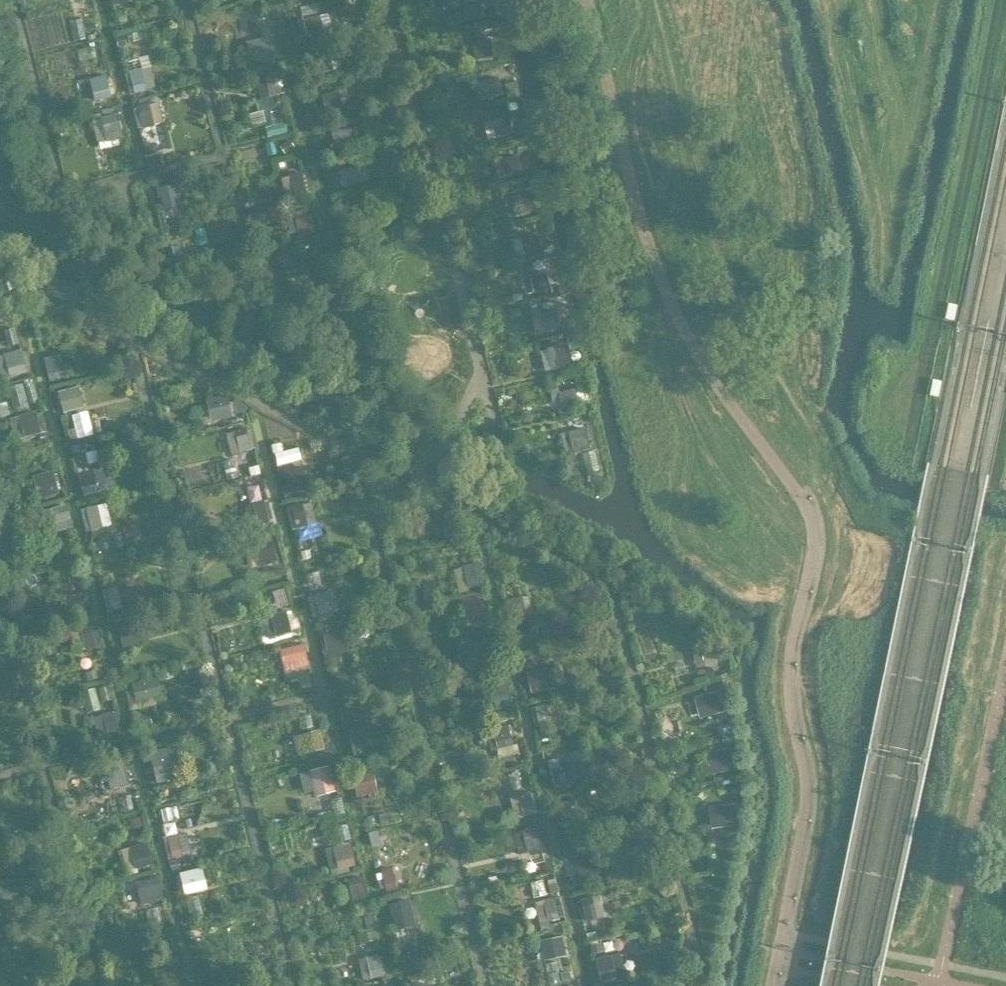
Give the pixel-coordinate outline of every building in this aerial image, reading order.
[(483,16),(479,0),(463,4),(467,20),(483,16)] [(321,34),(317,19),(302,23),(305,38),(321,34)] [(274,54),(270,38),(266,39),(266,38),(246,43),(250,62),(270,57),(270,55),(274,54)] [(493,55),(489,39),(473,43),(477,59),(493,55)] [(331,71),(327,55),(311,59),(315,75),(331,71)] [(156,87),(147,56),(124,63),(133,94),(156,87)] [(283,91),(279,74),(276,75),(275,74),(265,76),(255,79),(260,98),(280,93),(280,91),(283,91)] [(113,99),(107,76),(95,79),(101,101),(113,99)] [(502,94),(499,79),(483,83),(487,98),(502,94)] [(340,108),(336,93),(320,97),(324,112),(340,108)] [(154,126),(148,103),(136,106),(142,129),(154,126)] [(122,138),(116,114),(100,118),(105,142),(122,138)] [(509,117),(485,124),(489,139),(513,133),(509,117)] [(350,145),(346,129),(330,133),(334,149),(350,145)] [(522,172),(518,156),(502,160),(506,176),(522,172)] [(359,183),(355,168),(340,172),(344,187),(359,183)] [(309,191),(305,175),(300,176),(300,174),(289,177),(293,196),(304,194),(304,192),(309,191)] [(157,185),(161,199),(172,196),(168,182),(157,185)] [(532,210),(528,195),(513,199),(517,214),(532,210)] [(314,234),(308,211),(293,214),(299,238),(314,234)] [(542,249),(538,234),(523,237),(526,253),(542,249)] [(551,289),(548,273),(533,277),(536,292),(551,289)] [(310,284),(307,274),(288,278),(291,288),(310,284)] [(561,326),(557,311),(542,315),(546,330),(561,326)] [(579,336),(567,339),(570,350),(582,347),(579,336)] [(566,346),(550,350),(555,369),(571,365),(566,346)] [(26,372),(20,350),(3,355),(9,376),(26,372)] [(65,377),(59,354),(44,358),(49,381),(65,377)] [(83,408),(78,386),(57,391),(62,413),(83,408)] [(580,404),(576,389),(561,392),(565,408),(580,404)] [(232,417),(226,394),(205,399),(211,422),(232,417)] [(78,435),(93,433),(90,409),(74,411),(78,435)] [(39,433),(34,412),(9,418),(15,439),(39,433)] [(591,450),(586,429),(569,433),(574,455),(583,453),(582,452),(591,450)] [(253,449),(249,431),(244,432),(244,431),(234,433),(239,454),(249,451),(249,450),(253,449)] [(299,491),(293,468),(277,472),(282,494),(299,491)] [(58,494),(52,471),(32,477),(38,499),(58,494)] [(97,491),(91,471),(76,475),(81,495),(97,491)] [(271,520),(267,503),(263,504),(262,502),(252,504),(257,525),(267,522),(267,521),(271,520)] [(307,526),(301,504),(290,507),(295,529),(307,526)] [(70,528),(64,505),(50,509),(56,532),(70,528)] [(102,527),(96,505),(80,509),(86,531),(102,527)] [(467,529),(464,516),(451,519),(455,533),(467,529)] [(276,561),(271,541),(251,547),(257,567),(276,561)] [(482,574),(479,562),(463,566),(468,588),(480,586),(478,575),(482,574)] [(121,608),(116,587),(105,590),(106,592),(102,594),(106,609),(110,608),(111,611),(121,608)] [(71,595),(73,600),(77,617),(87,615),(87,614),(89,613),(88,612),(92,611),(86,591),(71,595)] [(326,612),(321,591),(311,593),(311,596),(306,597),(310,612),(315,611),(316,614),(326,612)] [(526,616),(522,597),(505,600),(510,620),(526,616)] [(489,610),(488,602),(484,604),(482,598),(472,601),(475,613),(489,610)] [(291,632),(285,612),(269,616),(275,636),(291,632)] [(129,643),(124,624),(115,626),(116,628),(111,629),(116,646),(120,645),(120,646),(129,643)] [(346,648),(341,625),(320,631),(321,633),(318,634),(323,654),(346,648)] [(98,644),(94,627),(90,628),(90,626),(80,629),(85,649),(95,647),(95,645),(98,644)] [(705,643),(705,656),(725,657),(725,644),(705,643)] [(308,667),(303,644),(279,650),(284,672),(308,667)] [(558,688),(554,667),(527,673),(532,694),(558,688)] [(161,697),(156,678),(131,684),(135,703),(161,697)] [(513,706),(507,681),(491,685),(497,710),(513,706)] [(721,689),(701,694),(707,715),(726,710),(721,689)] [(555,732),(548,703),(534,707),(542,735),(555,732)] [(151,725),(145,705),(135,707),(136,709),(131,710),(136,727),(140,726),(140,727),(151,725)] [(119,734),(113,711),(102,714),(107,737),(119,734)] [(514,745),(509,725),(494,729),(498,749),(514,745)] [(369,753),(363,726),(346,730),(353,756),(369,753)] [(327,752),(321,730),(311,732),(317,755),(327,752)] [(731,747),(712,751),(716,771),(736,767),(731,747)] [(163,772),(157,750),(145,753),(151,775),(163,772)] [(124,764),(109,768),(114,790),(128,786),(125,773),(126,772),(124,764)] [(335,791),(328,766),(308,771),(314,796),(335,791)] [(566,791),(561,767),(550,769),(555,793),(566,791)] [(377,792),(371,768),(350,773),(356,797),(377,792)] [(535,814),(529,793),(519,795),(524,817),(535,814)] [(588,822),(581,797),(558,803),(564,828),(588,822)] [(735,802),(715,805),(719,826),(738,823),(735,802)] [(543,850),(537,828),(522,832),(527,853),(543,850)] [(182,856),(177,835),(163,838),(168,859),(182,856)] [(151,864),(145,843),(127,848),(134,870),(151,864)] [(355,866),(349,843),(332,847),(332,849),(324,851),(329,872),(355,866)] [(602,879),(598,860),(577,865),(582,883),(602,879)] [(397,889),(391,867),(380,870),(385,892),(397,889)] [(192,892),(187,872),(177,874),(178,875),(173,877),(177,894),(182,893),(182,895),(192,892)] [(364,899),(358,877),(347,879),(352,902),(364,899)] [(163,898),(159,882),(158,878),(143,881),(148,902),(163,898)] [(605,915),(600,894),(582,899),(587,919),(605,915)] [(564,916),(559,898),(555,899),(554,897),(544,900),(549,919),(564,916)] [(411,922),(405,900),(387,904),(393,927),(411,922)] [(570,954),(564,933),(543,938),(549,959),(570,954)] [(625,975),(620,954),(596,960),(601,981),(625,975)] [(381,976),(376,955),(364,957),(369,979),(381,976)] [(560,961),(550,961),(550,978),(560,978),(560,961)] [(213,978),(211,967),(201,969),(201,971),(198,971),(200,979),(203,978),(203,980),(213,978)]
